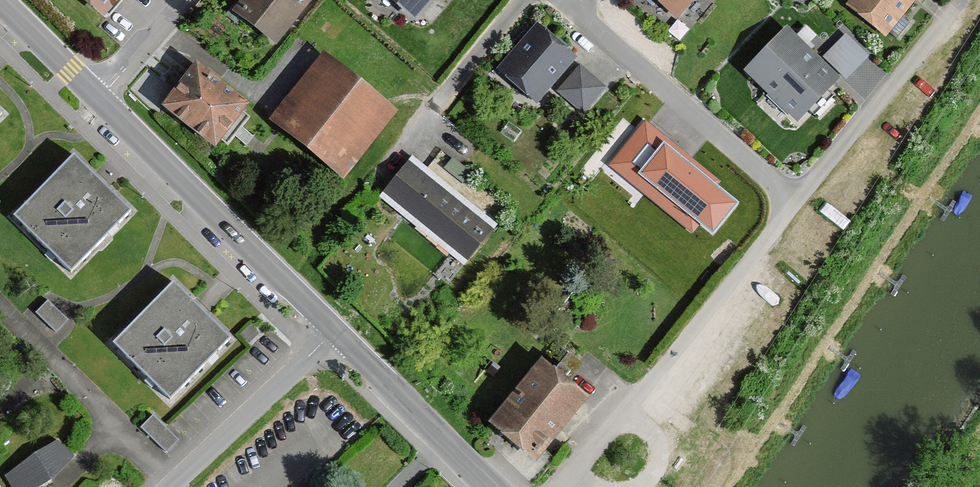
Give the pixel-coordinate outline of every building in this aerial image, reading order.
[(110,20),(127,0),(87,0),(110,20)] [(239,13),(285,47),(320,0),(249,0),(239,13)] [(421,21),(440,0),(397,0),(421,21)] [(680,23),(700,0),(653,0),(680,23)] [(849,9),(888,40),(920,2),(918,0),(856,0),(849,9)] [(541,22),(501,70),(542,104),(582,57),(541,22)] [(791,33),(749,75),(802,128),(844,85),(791,33)] [(871,58),(847,36),(824,59),(848,82),(871,58)] [(326,55),(274,120),(348,178),(399,113),(326,55)] [(200,64),(166,107),(223,153),(258,110),(200,64)] [(611,88),(583,65),(560,92),(588,115),(611,88)] [(717,181),(647,125),(614,165),(691,227),(696,221),(714,235),(739,203),(714,183),(717,181)] [(74,155),(14,215),(71,271),(131,210),(74,155)] [(498,231),(413,162),(387,193),(472,263),(498,231)] [(175,281),(114,343),(171,399),(232,338),(175,281)] [(548,360),(495,425),(541,462),(595,397),(548,360)] [(59,439),(5,479),(11,486),(40,486),(75,461),(59,439)]
